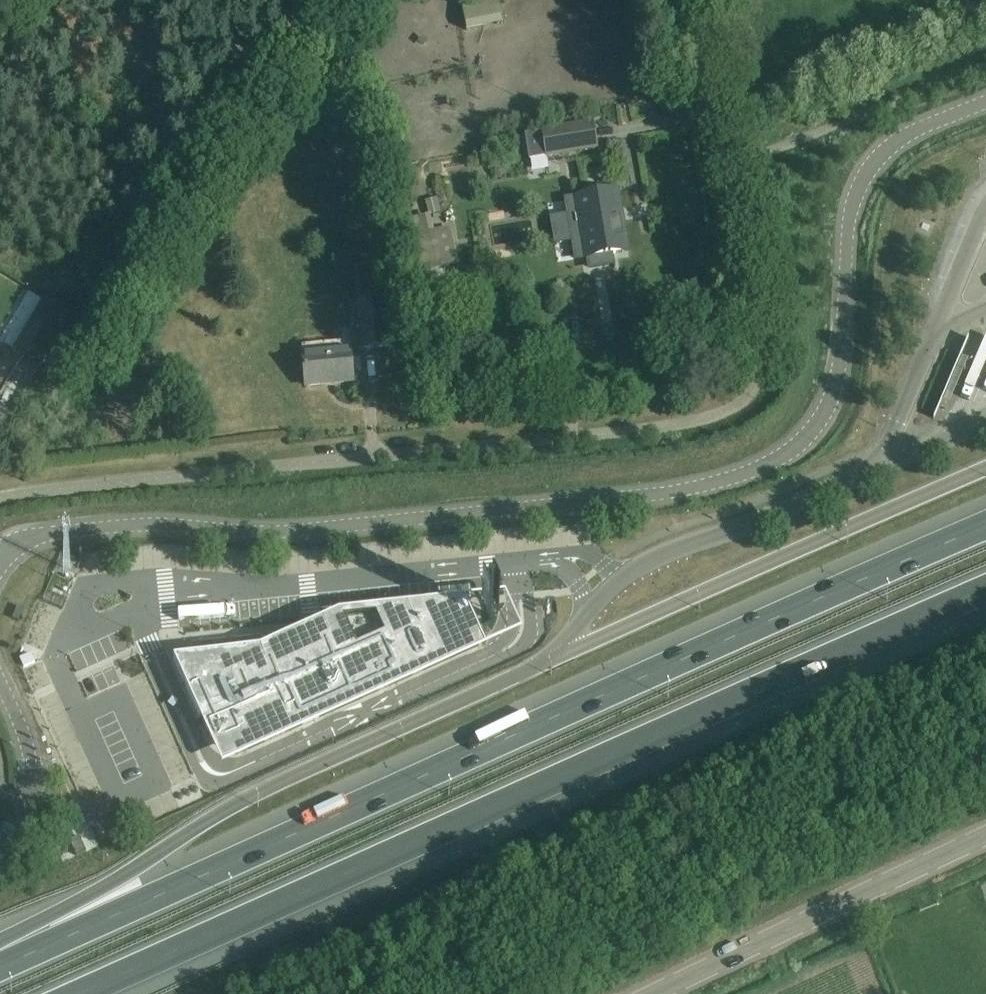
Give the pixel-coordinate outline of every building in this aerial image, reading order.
[(469,30),(505,22),(501,0),(474,0),(463,2),(469,30)] [(598,148),(593,121),(524,132),(528,159),(598,148)] [(578,213),(568,215),(570,231),(575,260),(586,258),(587,258),(589,269),(616,264),(614,253),(622,252),(617,221),(615,221),(613,209),(620,208),(617,191),(598,194),(576,198),(578,213)] [(436,199),(425,202),(429,215),(429,216),(440,213),(436,199)] [(428,215),(397,222),(410,275),(459,263),(454,241),(453,241),(449,227),(433,231),(429,216),(429,215),(428,215)] [(376,295),(372,254),(357,255),(357,265),(353,265),(356,297),(376,295)] [(390,345),(386,298),(357,300),(362,347),(390,345)] [(43,302),(15,349),(41,364),(69,317),(43,302)] [(985,367),(985,337),(983,344),(970,339),(959,367),(985,367)] [(353,381),(350,350),(303,354),(306,386),(353,381)] [(230,594),(199,606),(211,639),(276,615),(272,606),(257,612),(254,603),(236,610),(230,594)] [(18,606),(12,618),(19,621),(24,609),(18,606)] [(241,663),(174,659),(200,718),(236,755),(479,645),(461,606),(341,619),(241,663)] [(193,612),(171,623),(181,642),(202,632),(193,612)] [(31,653),(20,658),(24,667),(35,662),(31,653)] [(79,836),(70,841),(77,856),(84,852),(86,851),(79,836)]
